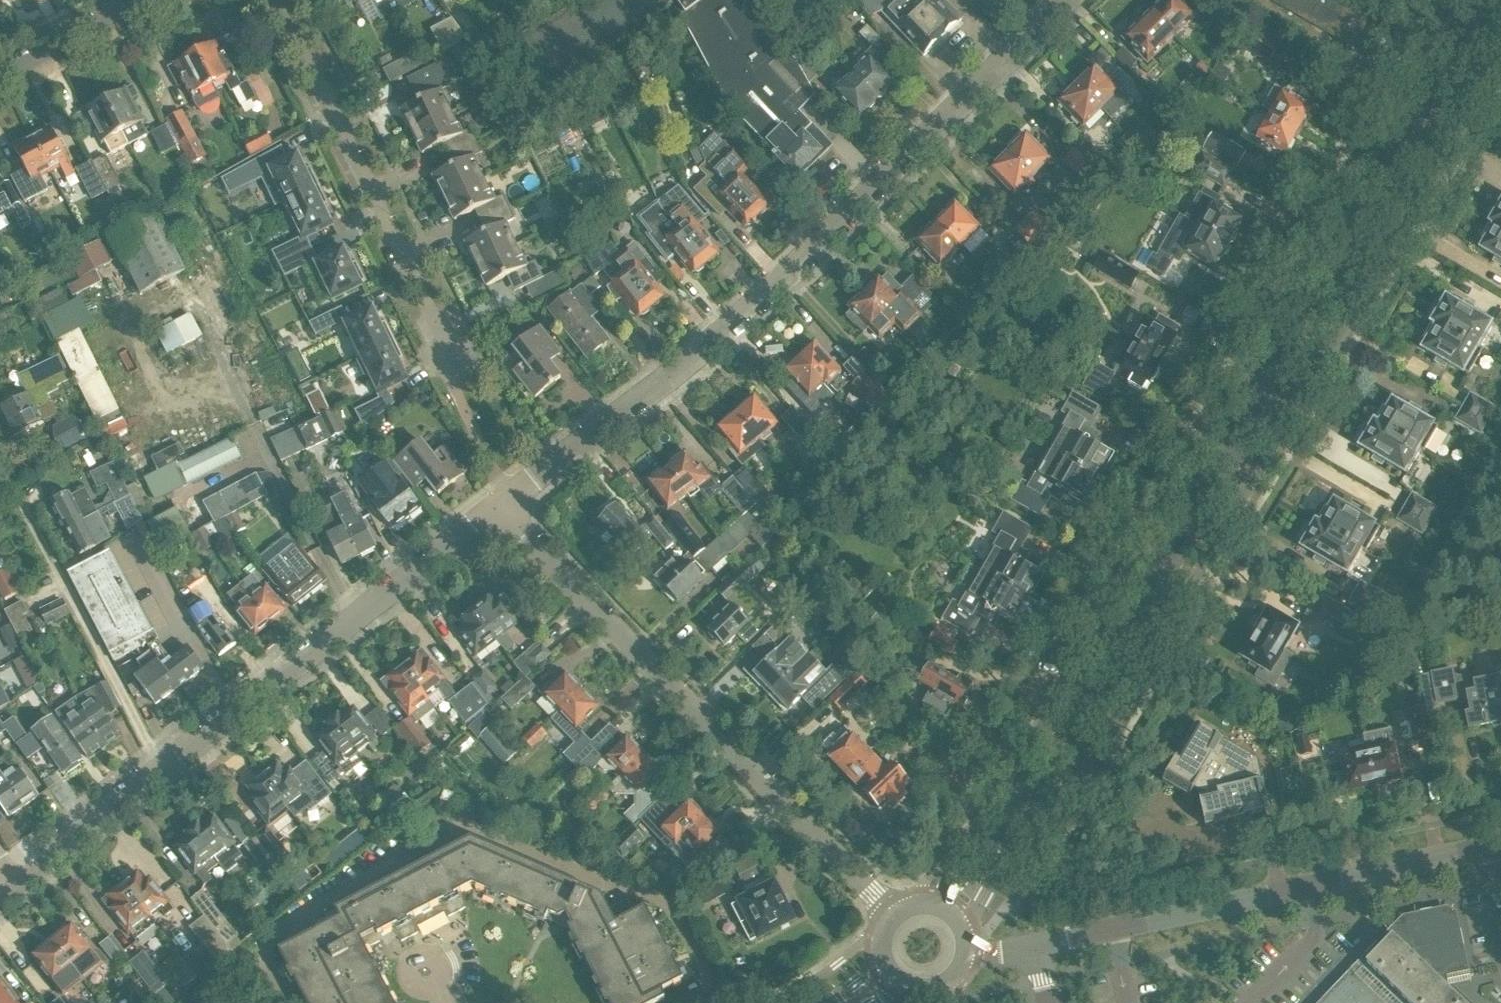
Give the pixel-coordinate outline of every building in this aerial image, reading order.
[(355,3),(359,4),(360,7),(371,1),(381,20),(390,16),(392,15),(384,0),(354,0),(355,3)] [(392,15),(402,10),(397,0),(384,0),(392,15)] [(520,37),(530,56),(550,92),(675,3),(684,15),(679,18),(712,78),(728,109),(737,118),(766,146),(768,144),(773,149),(777,153),(774,156),(789,170),(796,177),(798,176),(802,176),(809,170),(809,165),(829,144),(799,112),(814,96),(810,85),(809,84),(794,59),(793,59),(786,51),(786,50),(759,0),(589,0),(520,37)] [(860,3),(869,20),(882,13),(887,19),(924,57),(941,40),(961,20),(961,19),(942,0),(858,0),(860,3)] [(1152,11),(1177,36),(1196,16),(1204,8),(1196,0),(1163,0),(1162,2),(1161,1),(1160,1),(1155,6),(1155,8),(1152,11)] [(1142,20),(1124,39),(1148,63),(1177,36),(1152,11),(1149,14),(1147,14),(1142,19),(1142,20)] [(431,29),(444,53),(469,40),(453,18),(431,29)] [(860,34),(873,47),(881,39),(868,26),(860,34)] [(1281,42),(1253,26),(1241,48),(1270,63),(1281,42)] [(198,53),(197,54),(220,99),(221,99),(217,91),(227,86),(231,94),(234,92),(242,107),(256,99),(248,84),(242,88),(218,43),(209,48),(206,46),(199,50),(198,53)] [(474,60),(465,45),(450,53),(459,68),(474,60)] [(1138,63),(1123,49),(1115,56),(1129,72),(1138,63)] [(795,58),(794,59),(809,84),(810,85),(811,84),(822,73),(801,52),(795,58)] [(186,60),(178,64),(185,77),(182,79),(199,111),(220,99),(197,54),(195,55),(192,53),(186,57),(186,60)] [(861,66),(852,75),(877,100),(878,98),(882,98),(886,94),(886,91),(894,83),(865,54),(858,61),(857,62),(858,63),(861,66)] [(391,83),(414,71),(417,69),(410,57),(384,71),(391,83)] [(1205,76),(1211,70),(1203,61),(1196,68),(1205,76)] [(412,133),(452,113),(442,91),(451,87),(439,64),(409,79),(414,90),(406,94),(411,105),(401,110),(412,133)] [(1085,77),(1077,85),(1101,109),(1112,119),(1131,100),(1122,91),(1131,81),(1119,69),(1108,80),(1095,68),(1093,69),(1090,69),(1085,74),(1085,77)] [(839,79),(831,88),(859,117),(867,109),(871,109),(877,104),(876,100),(877,100),(852,75),(844,83),(839,79)] [(1083,127),(1101,109),(1077,85),(1070,92),(1067,92),(1061,98),(1061,101),(1059,102),(1083,127)] [(1275,86),(1262,108),(1272,113),(1271,114),(1299,130),(1312,107),(1309,105),(1310,103),(1313,98),(1312,98),(1301,91),(1297,98),(1285,91),(1275,86)] [(109,101),(107,102),(124,134),(130,146),(130,147),(139,142),(149,137),(131,104),(125,92),(120,95),(117,94),(110,97),(109,101)] [(94,109),(88,111),(97,128),(112,156),(120,152),(130,146),(124,134),(107,102),(105,103),(102,102),(94,105),(94,109)] [(169,124),(180,145),(191,165),(207,156),(183,111),(167,120),(169,124)] [(454,153),(477,142),(471,130),(462,134),(452,113),(412,133),(423,154),(448,142),(454,153)] [(1271,114),(1258,136),(1286,152),(1299,130),(1271,114)] [(163,154),(180,145),(169,124),(152,133),(163,154)] [(1127,135),(1136,144),(1143,136),(1134,128),(1127,135)] [(37,138),(35,140),(52,172),(61,167),(67,180),(68,180),(76,176),(53,130),(48,133),(45,131),(38,135),(37,138)] [(251,156),(272,145),(265,131),(244,142),(251,156)] [(1246,152),(1214,133),(1205,147),(1237,167),(1246,152)] [(715,135),(700,150),(706,163),(705,164),(757,216),(768,205),(744,181),(740,176),(748,168),(727,147),(715,135)] [(1009,153),(1034,178),(1052,161),(1027,135),(1025,138),(1022,137),(1018,142),(1017,145),(1009,153)] [(1129,151),(1136,144),(1127,135),(1120,142),(1129,151)] [(21,146),(16,149),(32,180),(40,195),(50,190),(48,187),(43,177),(52,172),(35,140),(32,141),(29,140),(22,143),(21,146)] [(445,199),(484,179),(474,158),(483,153),(477,142),(454,153),(459,164),(433,176),(445,199)] [(1075,149),(1063,161),(1085,184),(1098,172),(1090,164),(1077,150),(1075,149)] [(694,153),(693,153),(694,155),(700,170),(707,177),(694,190),(721,217),(729,209),(747,227),(749,224),(752,225),(757,220),(757,217),(757,216),(705,164),(706,163),(700,150),(694,153)] [(306,170),(298,153),(268,168),(276,185),(274,186),(283,204),(319,186),(311,168),(306,170)] [(1016,196),(1034,178),(1009,153),(1001,161),(998,160),(993,166),(993,169),(991,171),(1016,196)] [(1224,186),(1233,172),(1203,154),(1195,168),(1224,186)] [(94,165),(93,165),(107,193),(121,185),(107,158),(94,165)] [(93,163),(78,171),(93,200),(107,193),(93,165),(94,165),(93,163)] [(486,220),(509,208),(504,196),(495,200),(484,179),(445,199),(455,220),(480,208),(486,220)] [(319,186),(283,204),(292,222),(294,221),(302,238),(332,224),(324,207),(328,205),(319,186)] [(1201,195),(1186,220),(1227,244),(1230,240),(1234,239),(1237,234),(1236,230),(1243,218),(1218,203),(1221,198),(1205,189),(1201,195)] [(5,213),(10,217),(16,214),(14,212),(24,207),(15,190),(5,195),(0,198),(0,216),(5,213)] [(668,202),(662,207),(707,264),(710,261),(712,262),(717,258),(717,256),(718,255),(704,237),(706,236),(697,225),(709,215),(694,196),(690,199),(683,191),(668,202)] [(1500,228),(1500,199),(1500,198),(1497,203),(1492,200),(1483,215),(1489,218),(1488,220),(1500,228)] [(956,203),(936,223),(961,248),(964,246),(972,254),(988,238),(980,230),(981,229),(964,212),(956,203)] [(653,212),(646,218),(658,233),(652,238),(670,261),(676,255),(679,253),(682,257),(695,273),(699,270),(701,271),(706,266),(706,265),(707,264),(662,207),(661,206),(653,212)] [(477,265),(517,246),(506,224),(515,219),(509,208),(486,220),(491,230),(466,242),(477,265)] [(69,256),(77,272),(80,278),(111,261),(110,259),(116,257),(122,269),(127,266),(141,293),(187,269),(157,211),(111,235),(69,256)] [(1015,230),(1036,252),(1055,233),(1034,211),(1015,230)] [(41,233),(47,230),(40,217),(34,220),(41,233)] [(116,217),(108,221),(113,231),(121,227),(116,217)] [(1154,255),(1148,265),(1166,276),(1172,265),(1170,264),(1173,258),(1180,261),(1187,249),(1214,266),(1227,244),(1186,220),(1181,217),(1157,257),(1154,255)] [(592,219),(600,238),(608,235),(601,219),(592,219)] [(1488,220),(1486,223),(1477,239),(1482,241),(1477,249),(1500,263),(1500,228),(1488,220)] [(936,223),(916,242),(941,268),(961,248),(936,223)] [(1033,251),(1016,235),(997,254),(1016,274),(1027,263),(1024,261),(1033,251)] [(613,244),(606,250),(646,302),(651,308),(654,306),(656,307),(661,303),(661,300),(664,298),(653,285),(656,283),(662,279),(654,269),(646,258),(634,243),(620,254),(613,244)] [(273,253),(279,265),(285,277),(298,270),(285,246),(273,253)] [(517,246),(477,265),(487,287),(513,274),(520,290),(544,278),(536,262),(527,266),(517,246)] [(320,281),(324,288),(330,300),(366,282),(357,263),(352,265),(344,248),(314,262),(322,280),(320,281)] [(595,251),(584,256),(593,277),(594,278),(604,270),(614,283),(608,287),(610,291),(617,304),(623,300),(626,298),(640,317),(642,315),(645,316),(649,312),(649,309),(651,308),(646,302),(606,250),(600,254),(598,256),(595,251)] [(74,297),(102,282),(97,272),(69,287),(74,297)] [(564,285),(557,272),(546,277),(553,290),(564,285)] [(993,281),(1002,290),(1008,284),(999,275),(993,281)] [(880,279),(864,294),(887,316),(891,321),(895,325),(904,334),(910,327),(937,301),(915,279),(903,291),(889,276),(883,283),(880,279)] [(583,285),(551,309),(588,357),(609,341),(588,314),(599,305),(591,295),(601,288),(594,278),(593,277),(583,285)] [(996,296),(1002,290),(993,281),(987,288),(996,296)] [(891,321),(887,316),(864,294),(850,308),(853,311),(847,317),(864,335),(870,329),(880,340),(895,325),(891,321)] [(1430,321),(1477,349),(1491,326),(1443,299),(1440,304),(1435,301),(1426,316),(1431,319),(1430,321)] [(97,422),(120,410),(79,328),(92,322),(81,300),(45,318),(56,340),(57,339),(97,422)] [(35,305),(26,309),(32,321),(41,316),(35,305)] [(310,323),(316,336),(332,328),(326,316),(342,309),(342,308),(310,323)] [(381,325),(373,308),(343,322),(351,340),(349,341),(358,359),(394,341),(386,323),(381,325)] [(191,314),(156,332),(169,355),(204,336),(191,314)] [(1176,344),(1174,340),(1176,338),(1175,337),(1180,328),(1158,315),(1154,321),(1144,315),(1142,317),(1140,316),(1128,337),(1130,339),(1129,341),(1162,360),(1168,351),(1172,351),(1176,344)] [(1477,349),(1430,321),(1429,324),(1420,340),(1424,342),(1420,350),(1466,376),(1480,351),(1477,349)] [(536,398),(561,378),(546,358),(557,350),(539,327),(514,347),(526,362),(515,371),(536,398)] [(358,359),(367,377),(369,376),(378,393),(387,389),(408,379),(399,361),(403,359),(394,341),(358,359)] [(1157,369),(1162,360),(1129,341),(1123,351),(1127,353),(1120,366),(1134,374),(1129,383),(1143,391),(1148,382),(1149,382),(1151,380),(1155,380),(1159,373),(1157,369)] [(806,352),(800,358),(830,389),(832,387),(835,391),(837,393),(844,387),(847,384),(874,412),(861,424),(870,433),(899,407),(855,358),(841,371),(840,370),(841,369),(842,366),(839,363),(836,359),(832,360),(823,352),(816,343),(813,346),(810,345),(806,349),(806,352)] [(57,388),(70,381),(58,357),(45,364),(53,382),(45,386),(43,382),(30,389),(29,393),(30,396),(2,411),(9,425),(52,403),(49,397),(59,392),(57,388)] [(789,369),(786,372),(811,399),(814,396),(820,403),(823,406),(827,403),(833,397),(832,396),(827,392),(830,389),(800,358),(796,362),(793,362),(789,366),(789,369)] [(1097,363),(1084,386),(1102,396),(1115,374),(1097,363)] [(49,397),(52,403),(61,398),(60,396),(74,389),(70,381),(57,388),(59,392),(49,397)] [(387,389),(378,393),(380,399),(356,410),(362,423),(365,428),(395,405),(387,389)] [(1049,451),(1096,478),(1099,472),(1097,471),(1106,454),(1089,444),(1096,433),(1086,428),(1097,407),(1071,393),(1059,414),(1071,420),(1062,438),(1058,435),(1049,451)] [(1468,396),(1462,407),(1485,421),(1487,422),(1494,409),(1469,394),(1468,396)] [(741,410),(737,413),(760,440),(778,425),(776,422),(755,398),(748,404),(746,404),(741,408),(741,410)] [(1373,422),(1423,451),(1436,428),(1390,402),(1386,410),(1382,407),(1373,422)] [(52,403),(9,425),(16,439),(46,424),(43,419),(57,412),(52,403)] [(314,411),(316,417),(331,410),(328,404),(314,411)] [(1462,407),(1455,420),(1480,434),(1487,422),(1485,421),(1462,407)] [(342,434),(331,412),(322,416),(333,439),(342,434)] [(728,421),(719,429),(732,444),(729,446),(729,447),(735,454),(744,464),(765,446),(763,443),(760,440),(737,413),(735,415),(734,413),(727,420),(728,421)] [(66,450),(86,440),(85,432),(81,422),(73,416),(54,426),(54,438),(57,443),(66,450)] [(296,429),(307,451),(332,439),(321,416),(296,429)] [(1422,453),(1423,451),(1373,422),(1373,423),(1372,423),(1370,428),(1364,425),(1356,440),(1361,443),(1358,448),(1406,475),(1419,451),(1422,453)] [(848,432),(859,444),(868,436),(857,424),(848,432)] [(283,462),(307,451),(296,429),(272,440),(283,462)] [(112,452),(122,447),(116,435),(106,440),(112,452)] [(95,456),(107,450),(100,437),(88,443),(95,456)] [(156,501),(243,459),(233,438),(183,462),(180,457),(185,454),(180,444),(152,458),(159,471),(145,478),(156,501)] [(432,457),(420,441),(395,461),(413,484),(424,475),(439,495),(464,475),(443,448),(432,457)] [(1093,483),(1096,478),(1049,451),(1041,466),(1045,468),(1034,487),(1022,480),(1011,501),(1037,515),(1048,496),(1057,501),(1063,490),(1080,499),(1090,482),(1093,483)] [(675,457),(667,464),(669,467),(667,468),(688,495),(690,498),(698,493),(700,491),(707,499),(708,501),(722,491),(726,496),(732,503),(739,512),(744,517),(749,512),(756,506),(758,504),(734,478),(721,489),(713,479),(703,466),(700,468),(699,469),(693,461),(687,454),(677,461),(675,457)] [(55,503),(68,529),(98,512),(114,504),(131,496),(114,462),(90,473),(97,488),(107,484),(110,491),(104,504),(95,506),(85,488),(55,503)] [(388,463),(361,484),(373,499),(372,499),(395,530),(421,510),(423,508),(398,476),(388,463)] [(746,467),(734,478),(758,504),(764,511),(776,500),(746,467)] [(654,478),(648,483),(669,510),(688,495),(667,468),(662,473),(659,471),(654,475),(654,478)] [(271,473),(257,474),(203,502),(224,541),(246,529),(237,512),(268,495),(271,502),(282,496),(271,473)] [(330,497),(360,556),(376,548),(361,520),(360,520),(347,494),(339,499),(336,494),(330,497)] [(1404,507),(1429,522),(1436,510),(1411,495),(1404,507)] [(114,504),(119,513),(127,531),(143,519),(131,496),(114,504)] [(344,565),(360,556),(330,497),(319,502),(327,519),(322,522),(330,536),(328,537),(344,565)] [(1316,523),(1366,552),(1379,528),(1333,502),(1329,510),(1324,508),(1316,523)] [(111,517),(119,513),(114,504),(98,512),(68,529),(81,554),(111,539),(100,517),(109,512),(111,517)] [(673,563),(656,579),(673,597),(677,601),(706,574),(707,575),(750,536),(761,549),(781,530),(764,511),(758,504),(756,506),(749,512),(744,517),(706,549),(707,549),(694,561),(689,555),(677,566),(673,563)] [(640,530),(616,506),(599,523),(633,556),(653,536),(665,551),(675,543),(655,518),(640,530)] [(1422,535),(1429,522),(1404,507),(1396,520),(1422,535)] [(193,538),(176,508),(148,523),(164,553),(193,538)] [(982,572),(1028,598),(1031,593),(1028,591),(1038,574),(1021,565),(1029,552),(1019,547),(1029,528),(1003,514),(992,533),(1005,540),(995,558),(991,556),(982,572)] [(1365,554),(1366,552),(1316,523),(1315,523),(1312,528),(1307,525),(1298,540),(1304,543),(1301,548),(1348,575),(1362,552),(1365,554)] [(681,528),(672,534),(678,542),(689,555),(694,561),(707,549),(706,549),(686,524),(681,528)] [(214,546),(205,528),(193,535),(203,552),(214,546)] [(298,544),(281,558),(289,568),(311,595),(328,581),(310,560),(310,558),(306,554),(298,544)] [(170,661),(157,644),(111,553),(69,573),(116,661),(149,645),(153,652),(164,666),(162,667),(179,689),(205,670),(188,648),(170,661)] [(753,557),(717,592),(728,603),(745,587),(764,568),(753,557)] [(281,558),(265,571),(279,588),(295,608),(311,595),(289,568),(281,558)] [(996,610),(1012,620),(1022,602),(1025,604),(1028,598),(982,572),(970,566),(962,581),(969,585),(958,603),(954,601),(942,621),(968,636),(979,616),(989,622),(996,610)] [(3,600),(21,591),(9,568),(0,572),(0,593),(3,600)] [(864,599),(873,591),(857,573),(848,582),(864,599)] [(263,589),(260,585),(253,575),(241,585),(272,624),(288,612),(268,585),(263,589)] [(1349,604),(1378,621),(1389,601),(1389,600),(1360,584),(1349,604)] [(257,637),(272,624),(241,585),(229,594),(236,603),(239,607),(236,610),(257,637)] [(731,605),(707,628),(725,646),(738,634),(747,644),(771,621),(761,611),(758,608),(762,604),(745,587),(729,602),(731,605)] [(1344,625),(1352,612),(1318,592),(1304,615),(1316,622),(1322,612),(1344,625)] [(497,640),(498,642),(506,652),(515,645),(505,633),(518,623),(507,609),(513,605),(504,594),(496,600),(493,595),(474,610),(497,640)] [(48,625),(70,615),(63,599),(40,609),(48,625)] [(23,602),(5,611),(12,625),(16,633),(18,636),(32,629),(25,616),(29,613),(23,602)] [(221,658),(238,646),(208,605),(192,617),(199,629),(221,658)] [(1253,624),(1254,631),(1253,633),(1284,651),(1298,626),(1281,616),(1267,608),(1259,621),(1253,624)] [(497,640),(498,642),(497,640),(474,610),(461,621),(467,629),(459,636),(476,657),(497,640)] [(763,685),(771,693),(809,656),(806,653),(809,650),(797,638),(794,641),(778,624),(752,648),(759,655),(744,670),(751,677),(753,675),(755,677),(753,679),(761,687),(763,685)] [(12,625),(0,631),(4,639),(16,633),(12,625)] [(930,641),(952,655),(959,643),(937,630),(930,641)] [(1247,644),(1239,657),(1260,669),(1258,672),(1255,677),(1273,687),(1292,655),(1288,653),(1284,651),(1253,633),(1252,634),(1246,637),(1247,644)] [(525,654),(514,663),(526,677),(552,655),(543,645),(537,643),(525,654)] [(406,666),(404,668),(429,700),(435,708),(446,698),(466,723),(489,705),(472,685),(457,695),(444,680),(446,679),(424,652),(422,651),(420,653),(419,654),(418,657),(417,658),(415,659),(414,659),(412,659),(407,663),(406,665),(406,666)] [(158,706),(179,689),(162,667),(164,666),(153,652),(153,653),(139,664),(147,673),(138,680),(158,706)] [(32,665),(27,655),(14,662),(19,672),(32,665)] [(788,710),(801,697),(825,672),(809,656),(771,693),(777,700),(775,702),(783,710),(785,708),(788,710)] [(825,672),(801,697),(814,710),(846,679),(833,665),(825,672)] [(926,671),(920,681),(931,688),(923,703),(935,710),(947,717),(953,707),(958,710),(962,703),(967,703),(970,697),(968,694),(973,684),(960,676),(956,683),(931,668),(929,666),(926,671)] [(390,679),(385,683),(411,716),(418,724),(436,709),(435,708),(429,700),(404,668),(402,670),(398,670),(393,674),(392,677),(391,679),(390,679)] [(841,710),(872,680),(860,668),(829,699),(841,710)] [(1420,677),(1423,695),(1426,707),(1428,713),(1438,706),(1438,704),(1454,700),(1454,699),(1465,697),(1469,715),(1467,715),(1468,721),(1470,729),(1476,728),(1486,726),(1491,725),(1491,727),(1498,726),(1498,725),(1498,724),(1500,723),(1500,683),(1500,678),(1499,674),(1474,679),(1474,678),(1465,679),(1464,677),(1453,676),(1452,670),(1428,675),(1420,677)] [(497,688),(483,671),(473,679),(487,696),(497,688)] [(551,683),(541,692),(561,712),(584,690),(581,687),(582,686),(575,679),(574,680),(567,673),(553,686),(551,683)] [(502,699),(511,709),(536,688),(526,678),(502,699)] [(106,751),(123,739),(105,714),(121,705),(109,683),(108,681),(78,697),(84,716),(90,724),(88,725),(106,751)] [(43,683),(35,688),(40,695),(47,691),(43,683)] [(9,703),(0,686),(0,708),(9,703)] [(561,712),(554,720),(577,743),(585,735),(582,732),(588,726),(590,724),(589,723),(587,721),(600,707),(593,699),(594,698),(587,691),(586,692),(584,690),(561,712)] [(1423,695),(1408,698),(1410,710),(1409,710),(1416,743),(1433,738),(1428,713),(1426,707),(1423,695)] [(1304,709),(1281,696),(1268,718),(1293,731),(1304,709)] [(91,761),(106,751),(88,725),(90,724),(84,716),(78,697),(76,698),(56,712),(66,726),(91,761)] [(40,703),(26,713),(39,731),(37,733),(39,736),(44,743),(66,774),(70,771),(71,773),(80,768),(78,765),(82,762),(40,703)] [(342,714),(332,721),(357,754),(358,754),(358,755),(370,746),(375,753),(383,746),(378,740),(394,728),(379,708),(363,720),(354,709),(344,717),(342,714)] [(484,714),(468,728),(478,738),(480,737),(492,726),(493,725),(484,714)] [(14,718),(3,725),(7,730),(17,745),(28,737),(14,718)] [(432,744),(411,718),(396,729),(417,756),(432,744)] [(325,751),(312,762),(330,784),(339,777),(329,764),(332,761),(340,771),(342,770),(344,774),(346,776),(350,773),(355,780),(369,769),(358,755),(358,754),(357,754),(332,721),(323,729),(325,732),(317,738),(315,739),(325,751)] [(541,740),(547,733),(539,725),(532,732),(533,733),(541,740)] [(517,754),(492,726),(480,737),(505,765),(517,754)] [(1196,726),(1163,782),(1189,797),(1194,790),(1200,794),(1203,795),(1198,796),(1201,807),(1196,809),(1200,828),(1269,813),(1258,762),(1196,726)] [(829,739),(822,746),(829,753),(827,755),(852,780),(874,758),(851,734),(845,728),(836,737),(833,735),(829,739)] [(1374,787),(1402,781),(1394,745),(1390,729),(1364,735),(1365,740),(1363,740),(1374,787)] [(541,740),(533,733),(532,732),(525,739),(533,747),(541,740)] [(1301,755),(1312,752),(1308,735),(1297,738),(1301,755)] [(579,758),(574,762),(581,769),(582,771),(593,760),(599,767),(605,772),(618,772),(622,776),(645,755),(642,752),(642,748),(638,744),(634,744),(628,737),(618,746),(613,751),(607,744),(598,752),(592,745),(579,758)] [(1347,793),(1374,787),(1363,740),(1348,743),(1351,755),(1339,757),(1347,793)] [(622,776),(609,790),(616,797),(619,795),(619,794),(637,795),(637,807),(634,810),(642,818),(661,799),(647,785),(651,780),(661,771),(653,763),(653,759),(648,755),(645,755),(622,776)] [(0,762),(0,773),(25,809),(41,798),(20,768),(18,770),(10,759),(8,756),(0,762)] [(874,758),(852,780),(881,810),(890,801),(896,807),(906,797),(901,791),(910,782),(893,764),(886,770),(874,758)] [(266,775),(264,777),(290,809),(295,817),(314,803),(291,772),(286,775),(278,766),(274,769),(271,768),(266,772),(266,775)] [(11,819),(25,809),(0,773),(0,803),(11,819)] [(254,785),(250,787),(257,797),(252,801),(270,824),(290,809),(264,777),(262,778),(259,777),(254,781),(254,785)] [(387,792),(403,813),(414,804),(405,792),(402,795),(395,786),(387,792)] [(602,805),(610,798),(600,788),(593,795),(594,796),(602,805)] [(454,794),(444,791),(441,799),(450,803),(454,794)] [(400,815),(403,813),(387,792),(383,795),(391,805),(379,814),(386,822),(398,812),(400,815)] [(602,805),(594,796),(593,795),(585,802),(595,812),(602,805)] [(663,798),(641,819),(671,849),(676,845),(677,847),(677,846),(706,817),(704,816),(704,812),(700,807),(696,807),(689,801),(677,813),(663,798)] [(194,829),(221,864),(232,856),(236,862),(242,857),(238,851),(239,850),(234,845),(235,844),(215,817),(205,825),(202,822),(194,829)] [(671,849),(671,850),(688,868),(692,864),(703,875),(740,855),(732,846),(720,859),(709,847),(722,834),(715,827),(715,822),(710,818),(706,817),(684,840),(677,846),(677,847),(676,845),(671,849)] [(254,836),(272,859),(278,866),(291,856),(267,826),(254,836)] [(880,828),(870,839),(878,847),(889,836),(880,828)] [(210,873),(221,864),(194,829),(183,837),(185,840),(176,848),(197,874),(202,879),(207,885),(215,879),(210,873)] [(633,829),(612,849),(624,861),(644,841),(633,829)] [(261,868),(272,859),(254,836),(243,844),(261,868)] [(470,838),(324,916),(325,918),(313,924),(318,933),(311,936),(310,934),(279,950),(306,1002),(394,1002),(361,939),(376,931),(378,935),(387,930),(401,942),(419,932),(417,926),(444,913),(448,917),(465,908),(462,891),(472,885),(545,917),(544,919),(545,920),(548,914),(558,918),(566,914),(572,925),(568,927),(608,1002),(655,1002),(664,998),(663,990),(683,979),(645,907),(616,923),(601,895),(470,838)] [(669,867),(661,859),(652,867),(659,876),(669,867)] [(773,885),(763,865),(743,875),(753,896),(732,907),(750,943),(792,921),(787,911),(789,910),(781,894),(779,895),(774,885),(773,885)] [(127,884),(123,886),(148,918),(149,918),(150,917),(160,910),(163,915),(166,917),(171,913),(174,911),(172,908),(167,901),(165,899),(161,894),(157,889),(153,884),(150,880),(147,883),(145,884),(143,881),(141,880),(138,875),(136,877),(132,877),(128,880),(127,881),(127,882),(127,884)] [(111,896),(103,902),(111,913),(113,911),(136,941),(139,938),(144,934),(155,925),(150,917),(149,918),(148,918),(123,886),(121,889),(117,889),(114,891),(112,893),(111,896)] [(204,916),(227,945),(239,936),(203,891),(191,900),(204,916)] [(247,913),(261,903),(253,893),(239,903),(247,913)] [(1442,984),(1437,979),(1443,973),(1446,969),(1447,969),(1461,966),(1449,913),(1406,922),(1405,922),(1392,935),(1365,963),(1407,1002),(1408,1002),(1462,1002),(1442,984)] [(183,963),(201,986),(204,984),(204,985),(215,976),(215,977),(238,959),(227,945),(204,916),(190,928),(210,953),(201,960),(196,953),(183,963)] [(62,934),(52,941),(74,969),(83,981),(107,962),(100,952),(93,951),(73,926),(70,928),(67,927),(62,932),(62,934)] [(119,952),(107,938),(99,944),(111,958),(119,952)] [(36,954),(32,957),(54,984),(66,1000),(86,984),(83,981),(74,969),(52,941),(44,948),(41,948),(37,951),(36,954)] [(155,996),(170,984),(144,952),(129,963),(155,996)] [(190,994),(201,986),(183,963),(172,972),(190,994)] [(1351,971),(1321,1002),(1384,1002),(1351,971)] [(0,981),(0,1002),(18,1002),(0,981)] [(225,995),(210,1002),(229,1002),(225,995)]
